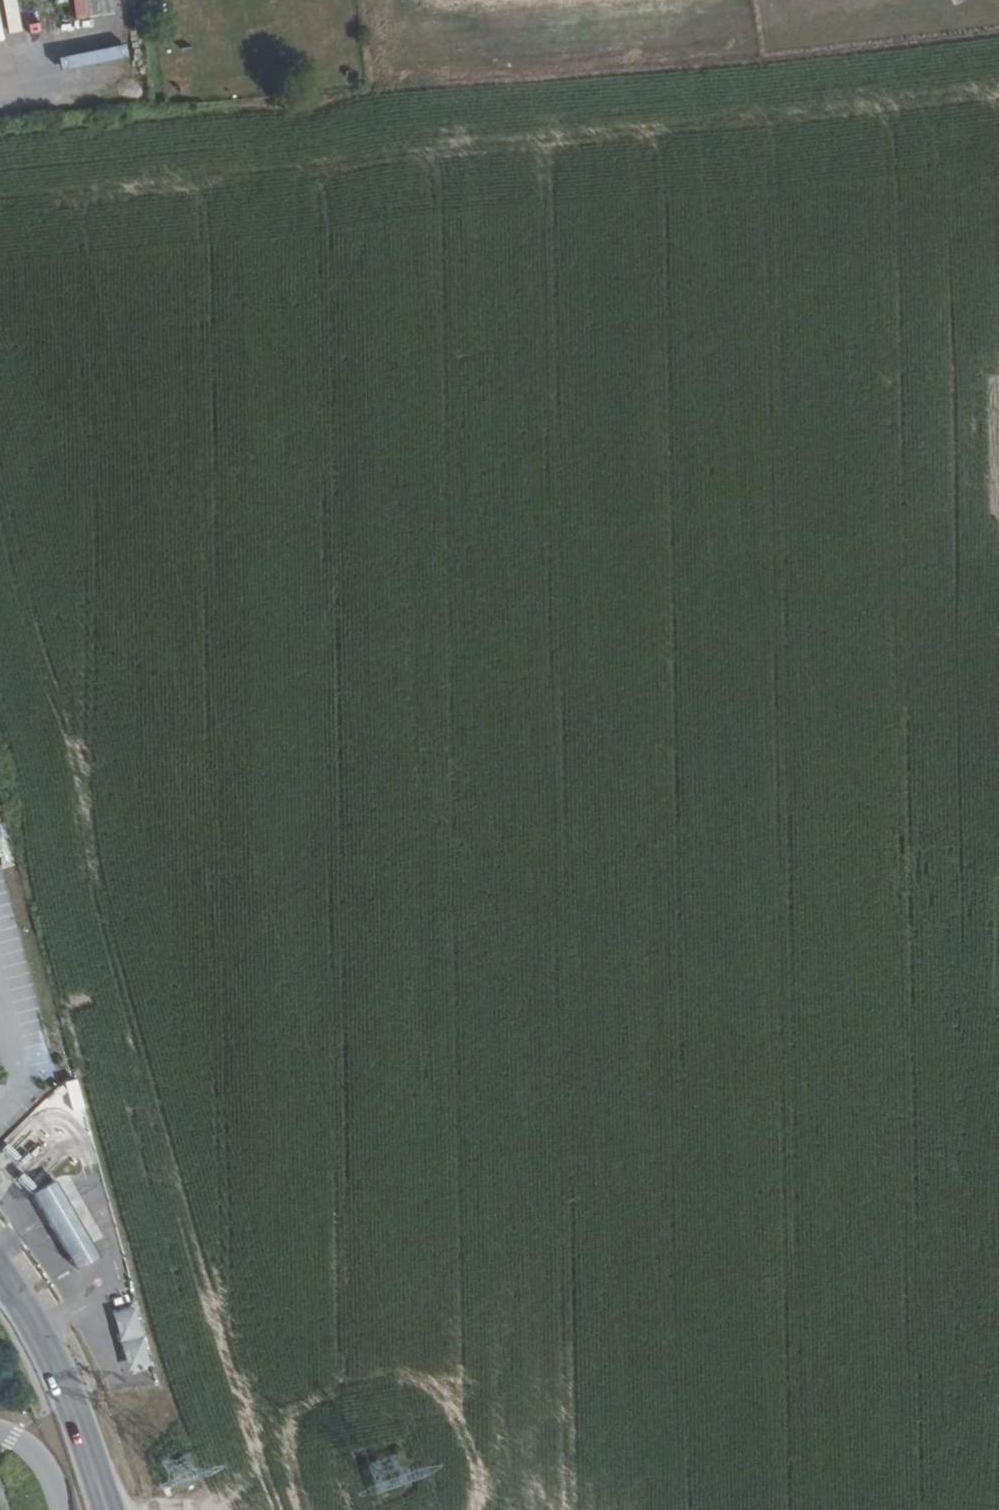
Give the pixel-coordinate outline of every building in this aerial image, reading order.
[(79,17),(92,15),(89,0),(77,0),(79,17)] [(118,99),(115,64),(49,70),(53,105),(118,99)] [(15,1168),(24,1157),(9,1144),(0,1155),(15,1168)] [(56,1180),(32,1195),(78,1270),(102,1256),(56,1180)] [(103,1226),(105,1379),(116,1379),(116,1293),(124,1293),(123,1226),(103,1226)] [(131,1372),(154,1364),(135,1306),(111,1314),(131,1372)]
